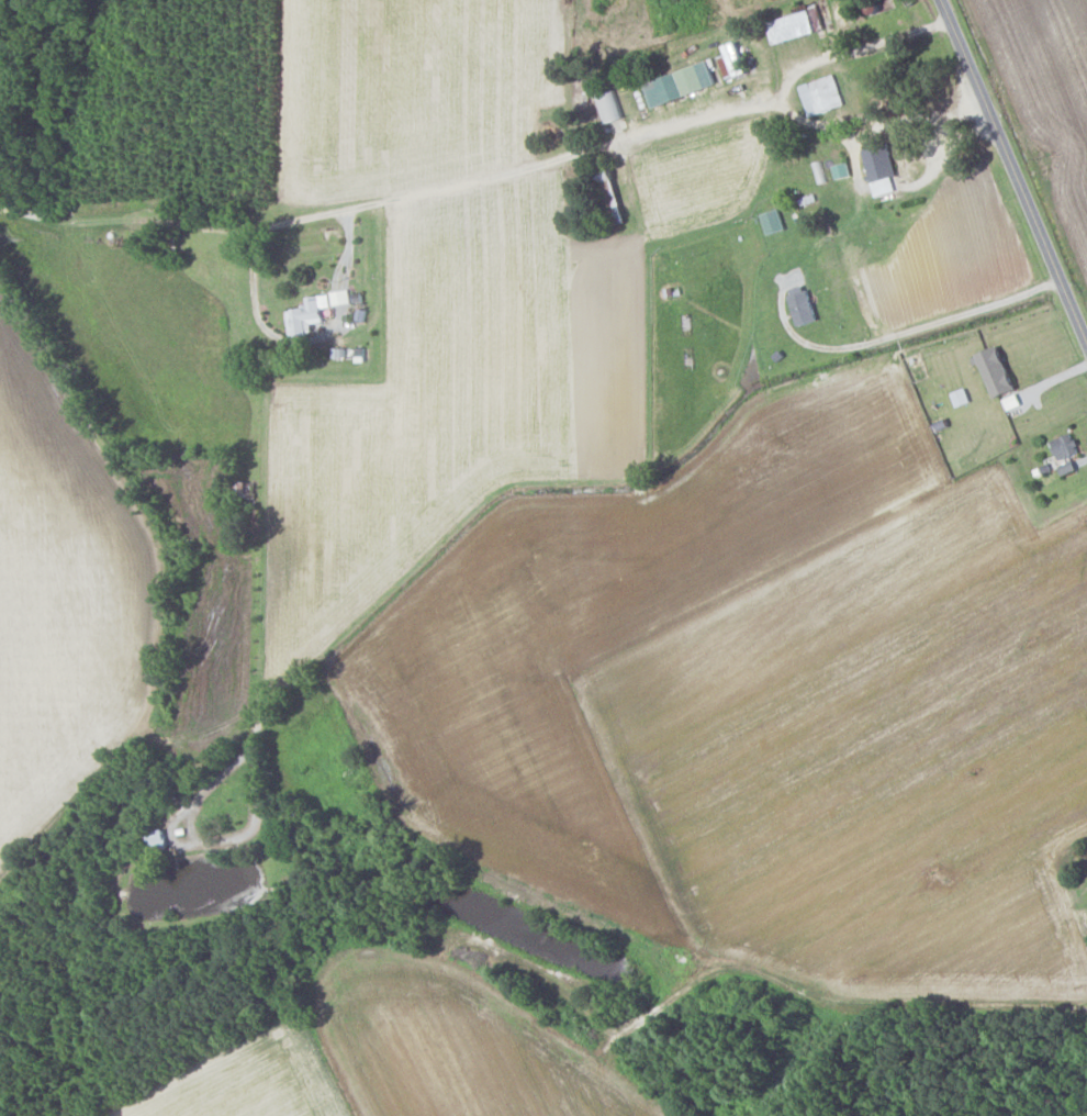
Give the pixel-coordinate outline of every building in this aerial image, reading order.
[(823,28),(817,6),(767,20),(773,42),(823,28)] [(652,105),(715,83),(707,60),(644,82),(652,105)] [(797,85),(808,116),(843,104),(833,73),(797,85)] [(623,117),(614,88),(594,94),(603,123),(623,117)] [(894,190),(890,175),(895,174),(887,141),(861,148),(874,196),(894,190)] [(797,324),(817,318),(806,288),(787,295),(797,324)] [(331,304),(348,303),(347,289),(329,290),(331,304)] [(288,334),(311,332),(310,322),(322,321),(321,307),(330,307),(328,294),(306,296),(307,306),(285,308),(288,334)] [(977,352),(994,396),(1015,388),(998,344),(977,352)] [(1050,440),(1058,460),(1079,451),(1071,432),(1050,440)]
